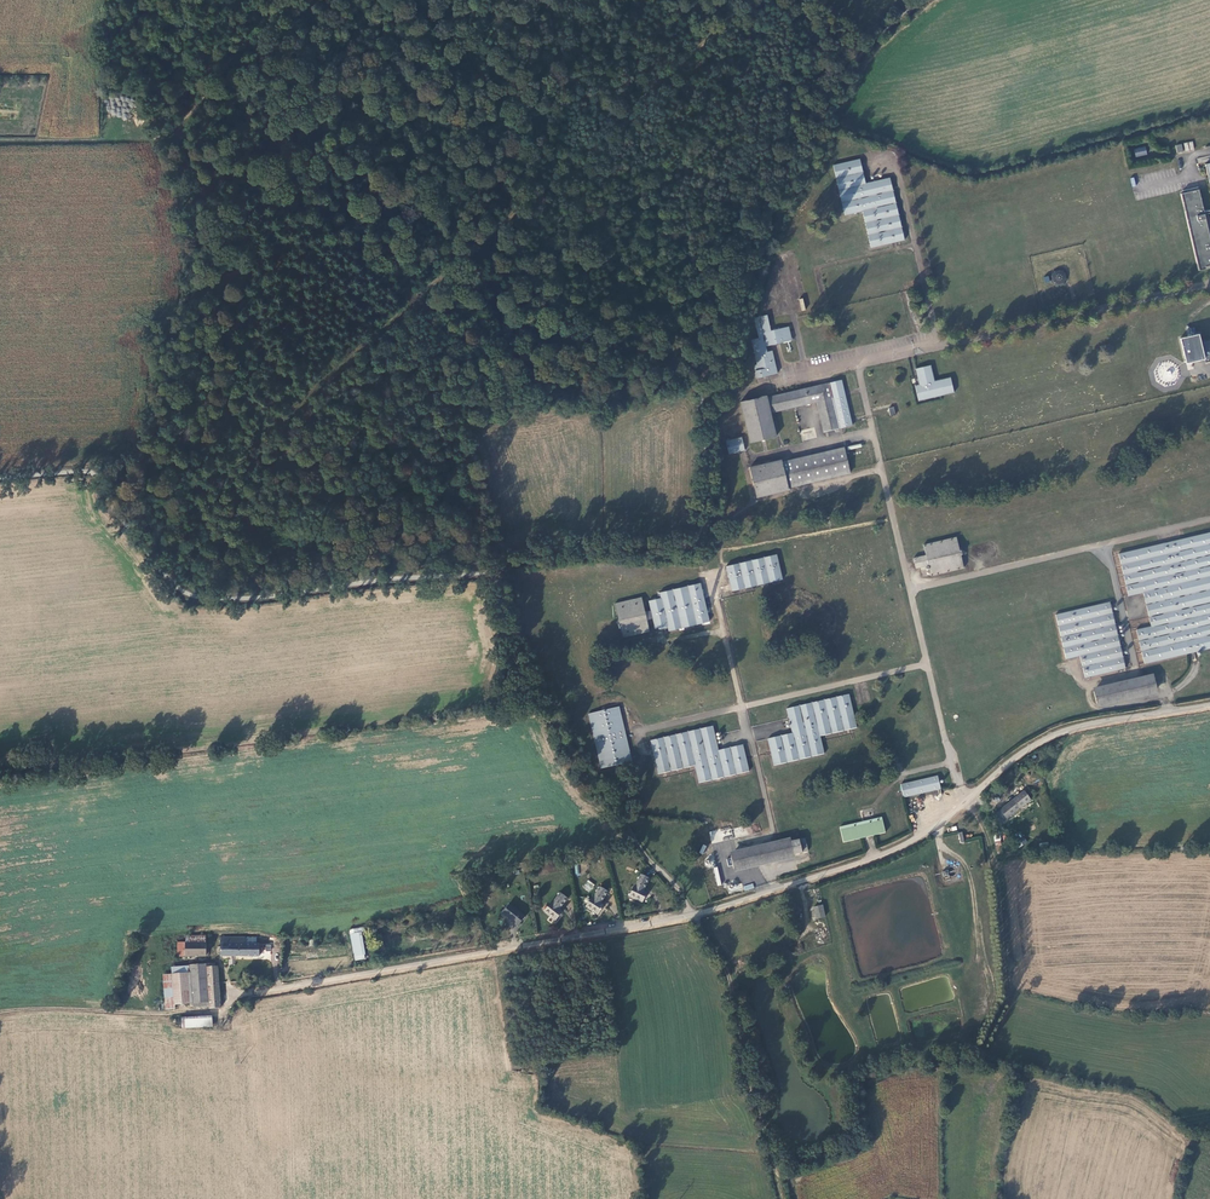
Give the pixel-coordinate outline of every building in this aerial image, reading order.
[(1193,142),(1184,142),(1184,151),(1194,150),(1193,142)] [(1182,144),(1175,145),(1177,153),(1183,151),(1182,144)] [(1145,147),(1134,149),(1136,157),(1146,154),(1145,147)] [(903,239),(888,177),(864,183),(858,158),(832,164),(844,214),(861,210),(869,247),(903,239)] [(1202,213),(1197,191),(1179,196),(1197,272),(1209,269),(1209,246),(1203,216),(1209,215),(1209,219),(1209,211),(1202,213)] [(1064,272),(1059,270),(1055,271),(1052,275),(1053,281),(1056,283),(1059,284),(1063,282),(1066,278),(1064,272)] [(753,365),(756,378),(777,373),(771,351),(764,352),(763,347),(791,340),(791,337),(790,338),(787,326),(759,333),(760,337),(750,340),(756,365),(753,365)] [(1199,333),(1181,338),(1187,362),(1205,358),(1206,361),(1209,360),(1209,340),(1201,342),(1199,333)] [(918,401),(935,397),(952,393),(949,377),(933,380),(930,365),(928,366),(914,369),(918,385),(914,385),(918,401)] [(765,396),(739,402),(748,442),(774,436),(769,413),(816,402),(823,431),(851,425),(841,380),(766,397),(765,396)] [(740,437),(724,441),(727,453),(743,449),(740,437)] [(750,466),(757,497),(788,490),(787,489),(849,475),(843,448),(781,461),(781,459),(750,466)] [(1153,545),(1118,554),(1128,596),(1142,593),(1150,627),(1136,630),(1144,663),(1209,648),(1209,532),(1153,545)] [(956,537),(923,544),(926,555),(913,557),(915,567),(928,564),(930,575),(963,567),(956,537)] [(731,591),(765,582),(782,578),(776,554),(759,558),(725,566),(731,591)] [(699,583),(658,592),(660,597),(648,600),(650,612),(643,613),(640,598),(612,605),(620,637),(648,631),(645,617),(651,616),(654,628),(666,625),(668,630),(708,621),(699,583)] [(1108,602),(1095,605),(1087,607),(1055,614),(1065,658),(1075,656),(1079,655),(1080,662),(1084,677),(1123,668),(1117,640),(1108,602)] [(1152,673),(1091,688),(1096,708),(1156,693),(1152,673)] [(774,765),(798,760),(824,754),(820,736),(856,728),(851,708),(848,695),(845,696),(786,709),(792,734),(789,734),(768,739),(774,765)] [(599,768),(630,762),(618,706),(587,713),(599,768)] [(657,774),(693,766),(695,766),(699,783),(747,772),(741,745),(717,751),(712,727),(688,732),(650,741),(657,774)] [(937,776),(902,785),(905,798),(915,796),(940,790),(937,776)] [(1024,791),(996,813),(1003,822),(1031,800),(1024,791)] [(880,817),(838,827),(842,842),(884,832),(880,817)] [(752,824),(753,832),(760,831),(759,823),(752,824)] [(732,828),(709,831),(710,842),(733,840),(732,828)] [(1003,852),(999,833),(994,834),(998,853),(1003,852)] [(793,857),(792,855),(789,841),(788,837),(727,851),(732,871),(793,857)] [(803,838),(789,841),(792,855),(806,851),(803,838)] [(1021,846),(1027,842),(1024,838),(1018,842),(1021,846)] [(628,895),(641,902),(646,893),(643,891),(649,879),(639,874),(628,895)] [(589,892),(595,885),(588,879),(582,887),(589,892)] [(583,907),(596,915),(603,905),(599,903),(606,892),(597,886),(583,907)] [(542,911),(554,920),(560,912),(557,909),(566,899),(558,892),(542,911)] [(819,902),(810,904),(813,915),(822,913),(819,902)] [(500,914),(516,926),(524,916),(508,904),(500,914)] [(365,959),(361,928),(350,929),(354,961),(365,959)] [(187,935),(186,938),(186,943),(207,943),(206,935),(187,935)] [(179,955),(206,955),(207,952),(207,945),(207,943),(186,943),(186,938),(180,937),(179,937),(179,955)] [(261,942),(255,942),(247,942),(246,937),(221,937),(222,946),(222,952),(221,955),(261,955),(261,942)] [(194,1006),(209,1005),(208,965),(216,965),(215,963),(193,964),(194,1002),(194,1006)] [(193,964),(179,965),(173,965),(173,973),(165,973),(166,1008),(177,1008),(177,1002),(194,1002),(193,964)] [(220,1008),(219,965),(216,965),(208,965),(209,1005),(209,1008),(220,1008)] [(189,1017),(181,1017),(182,1024),(182,1028),(212,1026),(212,1022),(212,1019),(189,1019),(189,1017)]
